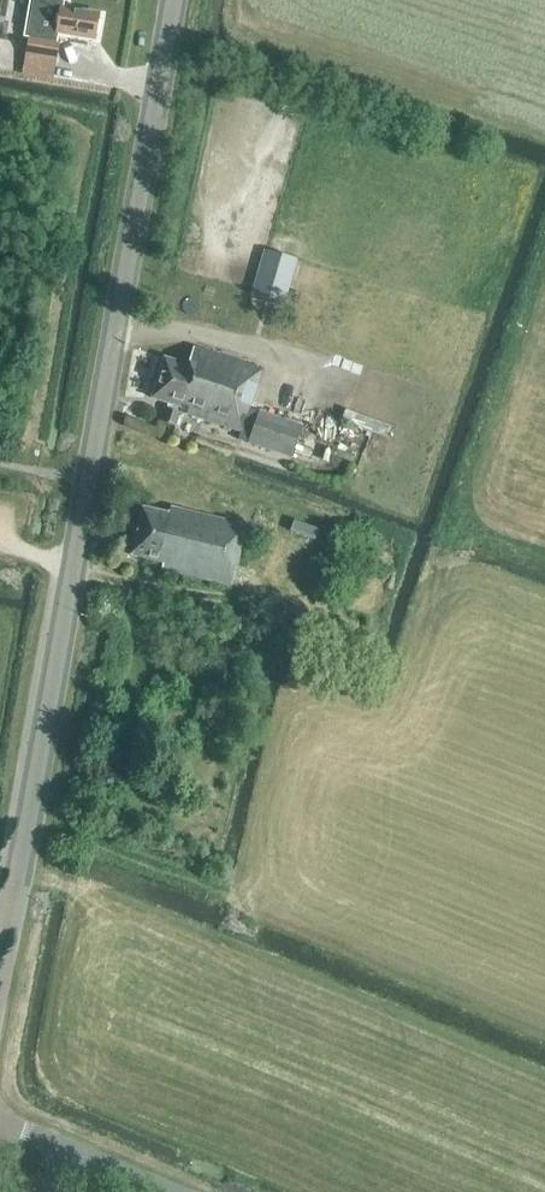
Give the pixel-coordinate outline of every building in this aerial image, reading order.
[(56,41),(57,34),(75,37),(75,36),(94,39),(98,14),(62,7),(64,0),(29,0),(22,38),(29,39),(29,36),(56,41)] [(55,61),(58,41),(56,41),(29,36),(29,39),(26,56),(55,61)] [(283,305),(296,261),(264,252),(251,296),(283,305)] [(193,348),(187,366),(164,358),(151,399),(167,404),(161,422),(175,427),(180,413),(240,432),(237,440),(291,458),(302,427),(278,418),(248,409),(262,371),(193,348)] [(297,447),(293,460),(324,471),(328,458),(297,447)] [(246,526),(170,508),(168,514),(142,508),(130,556),(163,564),(161,570),(228,586),(233,567),(236,568),(246,526)]
